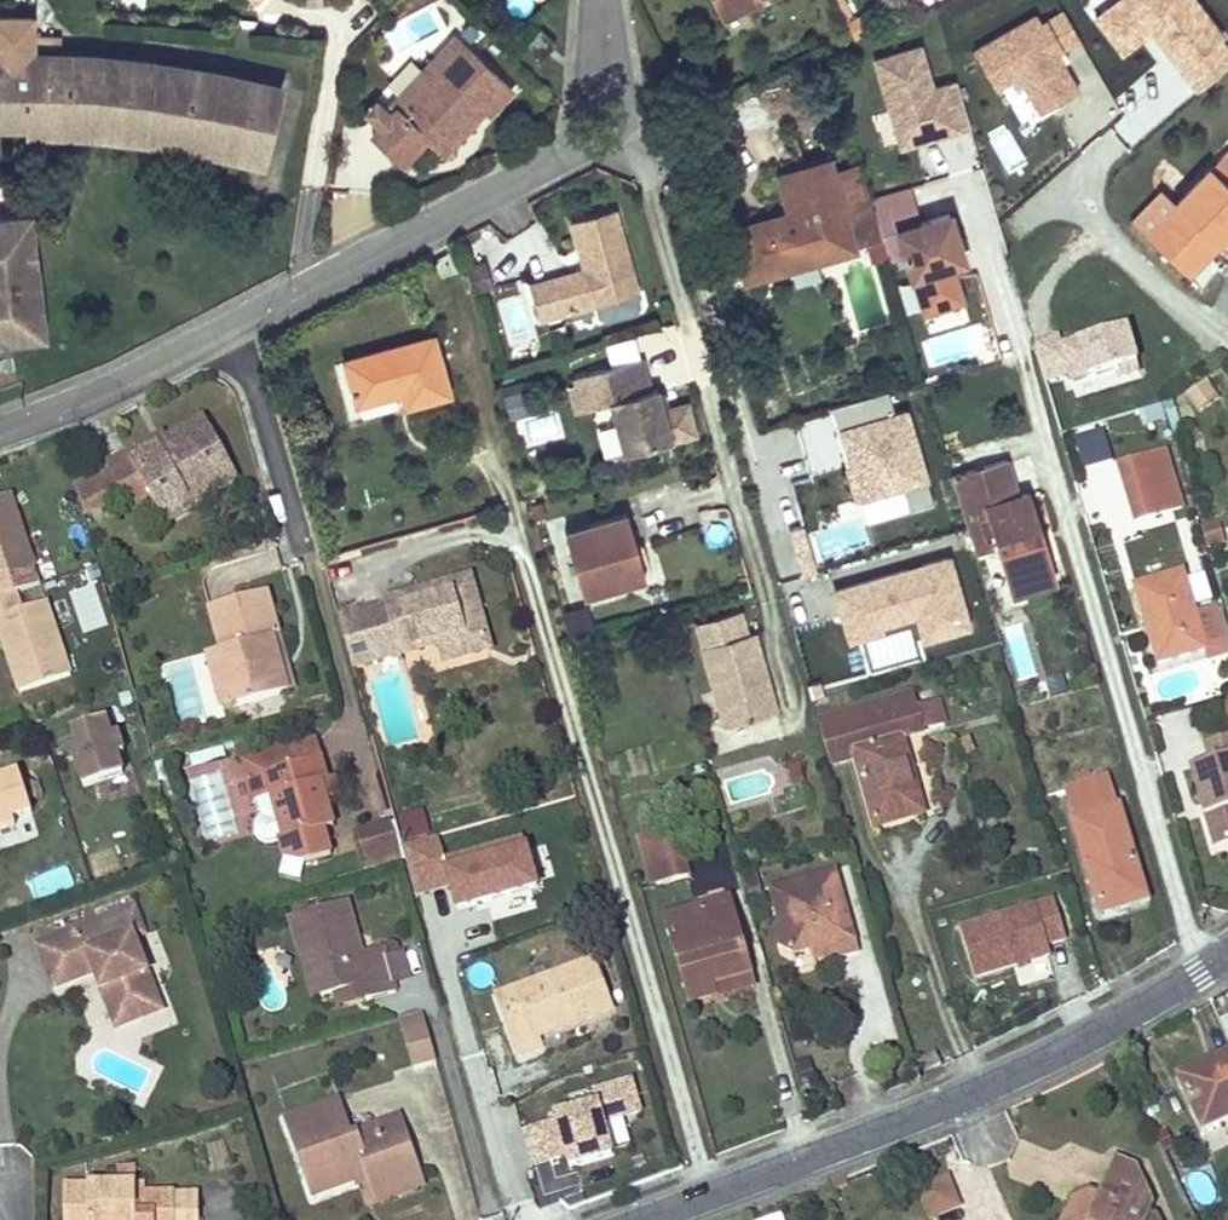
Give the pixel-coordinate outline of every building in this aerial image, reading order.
[(123,10),(143,12),(143,0),(124,0),(123,10)] [(723,18),(758,0),(713,0),(723,18)] [(1095,17),(1120,51),(1153,27),(1183,67),(1224,37),(1197,0),(1119,0),(1095,17)] [(873,32),(864,13),(849,20),(858,39),(873,32)] [(1080,88),(1058,52),(1078,40),(1061,13),(1041,26),(1035,15),(999,37),(976,51),(997,86),(1020,71),(1044,110),(1080,88)] [(27,125),(27,123),(86,126),(144,133),(201,142),(263,155),(278,94),(217,80),(178,73),(119,65),(75,60),(26,59),(27,50),(28,15),(0,14),(0,124),(27,125)] [(539,30),(523,45),(540,60),(554,44),(539,30)] [(511,91),(454,37),(423,69),(399,94),(395,99),(400,103),(391,113),(378,126),(371,134),(402,163),(425,139),(430,143),(437,143),(448,131),(448,124),(471,99),(482,109),(488,115),(511,91)] [(922,44),(873,57),(896,146),(945,134),(932,85),(922,44)] [(88,53),(27,50),(26,59),(75,60),(119,65),(178,73),(217,80),(278,94),(280,86),(215,70),(153,61),(88,53)] [(386,82),(399,94),(423,69),(410,57),(386,82)] [(932,85),(945,134),(968,128),(956,79),(932,85)] [(445,149),(482,109),(471,99),(448,124),(448,131),(437,143),(430,143),(435,149),(445,149)] [(378,126),(391,113),(377,100),(364,114),(378,126)] [(27,123),(27,125),(27,132),(88,134),(146,140),(205,150),(262,163),(263,155),(201,142),(144,133),(86,126),(27,123)] [(787,207),(781,181),(828,168),(824,156),(771,171),(783,215),(790,214),(787,207)] [(1145,232),(1179,266),(1208,236),(1214,242),(1227,228),(1227,185),(1208,166),(1172,203),(1145,232)] [(877,223),(846,231),(828,168),(781,181),(787,207),(800,204),(801,211),(790,214),(783,215),(773,218),(774,225),(740,234),(750,268),(787,258),(789,265),(815,258),(851,248),(882,241),(877,223)] [(911,187),(870,197),(877,223),(882,241),(887,259),(903,255),(909,274),(936,267),(946,264),(944,256),(961,252),(949,212),(920,220),(911,187)] [(1130,218),(1145,232),(1172,203),(1158,189),(1130,218)] [(800,204),(787,207),(790,214),(801,211),(800,204)] [(539,321),(638,293),(614,210),(571,222),(584,271),(529,287),(539,321)] [(5,331),(6,339),(31,336),(30,328),(42,327),(34,260),(28,261),(26,242),(32,241),(29,214),(0,217),(0,332),(5,331)] [(774,225),(773,218),(732,229),(745,277),(789,265),(787,258),(750,268),(740,234),(774,225)] [(1208,236),(1179,266),(1185,272),(1214,242),(1208,236)] [(34,260),(32,241),(26,242),(28,261),(34,260)] [(961,252),(944,256),(946,264),(963,260),(961,252)] [(481,257),(463,262),(469,286),(488,281),(481,257)] [(815,258),(789,265),(793,283),(819,276),(815,258)] [(936,267),(909,274),(913,290),(940,283),(936,267)] [(927,371),(998,355),(990,322),(919,337),(927,371)] [(43,334),(42,327),(30,328),(31,336),(43,334)] [(432,336),(344,359),(356,401),(402,389),(406,403),(407,402),(448,391),(432,336)] [(625,454),(671,441),(662,407),(657,389),(651,390),(642,359),(595,372),(605,404),(611,402),(625,454)] [(605,404),(595,372),(572,378),(581,411),(605,404)] [(1225,402),(1210,378),(1185,394),(1200,418),(1225,402)] [(531,380),(507,386),(515,417),(539,410),(531,380)] [(891,392),(830,408),(854,502),(903,489),(915,485),(896,413),(891,392)] [(687,401),(662,407),(671,441),(696,434),(687,401)] [(908,410),(896,413),(915,485),(927,482),(908,410)] [(554,415),(527,421),(532,440),(559,434),(554,415)] [(128,451),(108,463),(126,495),(135,512),(154,501),(158,507),(161,514),(206,487),(210,493),(236,479),(202,420),(170,439),(132,459),(128,451)] [(1107,428),(1075,438),(1085,469),(1117,458),(1107,428)] [(165,431),(128,451),(132,459),(170,439),(165,431)] [(1000,437),(944,453),(950,474),(1005,459),(1000,437)] [(1165,453),(1119,465),(1125,484),(1135,482),(1142,505),(1132,507),(1136,521),(1182,509),(1165,453)] [(1005,459),(950,474),(973,552),(996,546),(1009,594),(1054,581),(1044,549),(1038,550),(1033,534),(1040,533),(1027,491),(1016,494),(1005,459)] [(108,463),(93,470),(104,507),(126,495),(108,463)] [(93,470),(75,481),(85,517),(104,507),(93,470)] [(932,503),(927,482),(915,485),(903,489),(908,509),(932,503)] [(1135,482),(1125,484),(1132,507),(1142,505),(1135,482)] [(206,487),(161,514),(166,524),(212,498),(210,493),(206,487)] [(14,597),(9,580),(34,571),(30,560),(20,555),(17,544),(24,542),(10,498),(0,502),(0,602),(14,597)] [(154,501),(135,512),(138,519),(158,507),(154,501)] [(626,512),(564,530),(581,593),(644,575),(626,512)] [(1217,521),(1199,526),(1206,550),(1224,544),(1217,521)] [(1044,549),(1040,533),(1033,534),(1038,550),(1044,549)] [(30,560),(24,542),(17,544),(20,555),(30,560)] [(950,552),(831,587),(844,632),(881,621),(912,611),(963,596),(950,552)] [(1182,575),(1135,587),(1158,663),(1204,650),(1193,612),(1182,575)] [(489,648),(469,579),(337,615),(352,667),(440,644),(444,661),(489,648)] [(209,607),(221,650),(236,706),(287,692),(273,636),(278,635),(267,591),(209,607)] [(963,596),(912,611),(920,639),(971,624),(963,596)] [(0,602),(0,637),(2,644),(10,641),(13,651),(5,654),(19,695),(69,679),(55,636),(48,638),(44,628),(50,619),(45,606),(20,614),(14,597),(0,602)] [(1224,655),(1212,607),(1193,612),(1204,650),(1207,659),(1224,655)] [(753,633),(741,636),(734,613),(696,624),(702,648),(724,724),(776,709),(753,633)] [(55,636),(50,619),(44,628),(48,638),(55,636)] [(881,621),(844,632),(847,642),(884,631),(881,621)] [(1023,624),(1004,629),(1018,679),(1037,674),(1023,624)] [(278,635),(273,636),(287,692),(295,689),(281,634),(278,635)] [(10,641),(2,644),(5,654),(13,651),(10,641)] [(236,706),(221,650),(207,653),(222,709),(236,706)] [(1066,675),(1046,679),(1050,697),(1070,693),(1066,675)] [(913,694),(856,709),(859,722),(917,706),(916,704),(913,694)] [(937,698),(916,704),(917,706),(923,729),(943,724),(937,698)] [(856,709),(816,720),(829,765),(856,757),(874,825),(913,815),(903,778),(911,776),(900,735),(923,729),(917,706),(859,722),(856,709)] [(85,744),(76,748),(88,785),(125,772),(120,754),(126,752),(119,732),(112,734),(107,719),(79,729),(85,744)] [(1206,745),(1210,762),(1227,757),(1227,739),(1206,745)] [(270,795),(264,774),(321,759),(316,740),(243,760),(253,800),(256,800),(270,795)] [(221,741),(191,750),(194,763),(225,755),(221,741)] [(1210,762),(1191,768),(1214,849),(1227,845),(1227,757),(1210,762)] [(321,759),(264,774),(270,795),(281,839),(276,841),(280,859),(298,864),(330,856),(323,830),(325,830),(323,820),(331,818),(321,783),(327,781),(321,759)] [(1073,788),(1063,790),(1100,913),(1145,899),(1108,778),(1089,784),(1089,773),(1074,773),(1073,788)] [(911,776),(903,778),(913,815),(921,813),(911,776)] [(14,827),(12,820),(32,814),(19,777),(0,783),(0,832),(14,827)] [(270,795),(256,800),(258,816),(252,828),(255,837),(262,842),(276,841),(281,839),(270,795)] [(398,819),(405,845),(431,838),(423,812),(398,819)] [(331,818),(323,820),(325,830),(333,827),(331,818)] [(355,832),(367,871),(402,861),(391,823),(355,832)] [(672,827),(643,835),(657,884),(685,876),(672,827)] [(457,910),(540,886),(525,837),(443,861),(435,836),(431,838),(405,845),(413,870),(420,896),(450,888),(457,910)] [(847,910),(836,873),(771,891),(777,914),(782,913),(783,916),(779,921),(787,949),(795,953),(812,949),(818,939),(834,935),(828,915),(847,910)] [(1052,898),(958,927),(971,967),(1046,944),(1065,938),(1052,898)] [(289,917),(300,957),(310,955),(321,996),(335,993),(361,985),(366,1001),(395,993),(393,985),(384,956),(382,948),(360,953),(346,901),(289,917)] [(711,997),(708,983),(748,972),(729,901),(667,918),(691,1003),(711,997)] [(856,943),(847,910),(828,915),(834,935),(818,939),(812,949),(836,942),(837,949),(856,943)] [(53,991),(90,979),(97,976),(103,991),(95,994),(109,1034),(139,1023),(134,1011),(153,1004),(133,946),(144,941),(135,912),(37,946),(53,991)] [(787,949),(779,921),(774,930),(778,944),(787,949)] [(1046,944),(971,967),(974,978),(1049,955),(1046,944)] [(404,950),(384,956),(393,985),(412,980),(404,950)] [(310,955),(300,957),(311,999),(321,996),(310,955)] [(592,963),(498,996),(519,1054),(540,1047),(537,1038),(609,1011),(592,963)] [(748,972),(708,983),(711,997),(751,986),(748,972)] [(97,976),(90,979),(95,994),(103,991),(97,976)] [(361,985),(335,993),(339,1008),(366,1001),(361,985)] [(153,1004),(134,1011),(139,1023),(157,1017),(153,1004)] [(422,1013),(401,1019),(415,1066),(436,1061),(422,1013)] [(934,1054),(916,1063),(921,1072),(931,1067),(932,1068),(940,1064),(934,1054)] [(1178,1080),(1202,1130),(1227,1118),(1227,1057),(1178,1080)] [(616,1153),(606,1118),(642,1108),(636,1090),(633,1079),(593,1090),(597,1102),(555,1114),(558,1124),(525,1133),(536,1169),(569,1160),(571,1167),(616,1153)] [(314,1196),(358,1180),(369,1177),(371,1183),(374,1191),(418,1175),(398,1119),(350,1136),(337,1101),(286,1119),(314,1196)] [(1113,1159),(1107,1174),(1146,1188),(1138,1170),(1113,1159)] [(117,1166),(117,1186),(134,1185),(135,1168),(135,1166),(117,1166)] [(915,1187),(929,1219),(930,1219),(962,1207),(948,1173),(915,1187)] [(1060,1219),(1159,1219),(1158,1217),(1145,1211),(1150,1199),(1146,1188),(1107,1174),(1099,1194),(1093,1209),(1069,1198),(1060,1219)] [(418,1175),(374,1191),(377,1201),(421,1186),(418,1175)] [(369,1177),(358,1180),(361,1187),(371,1183),(369,1177)] [(174,1193),(146,1194),(135,1194),(134,1185),(117,1186),(68,1187),(67,1219),(174,1219),(174,1193)] [(146,1185),(134,1185),(135,1194),(146,1194),(146,1185)] [(1088,1191),(1069,1198),(1093,1209),(1099,1194),(1088,1191)] [(174,1193),(174,1219),(196,1219),(196,1193),(174,1193)]
